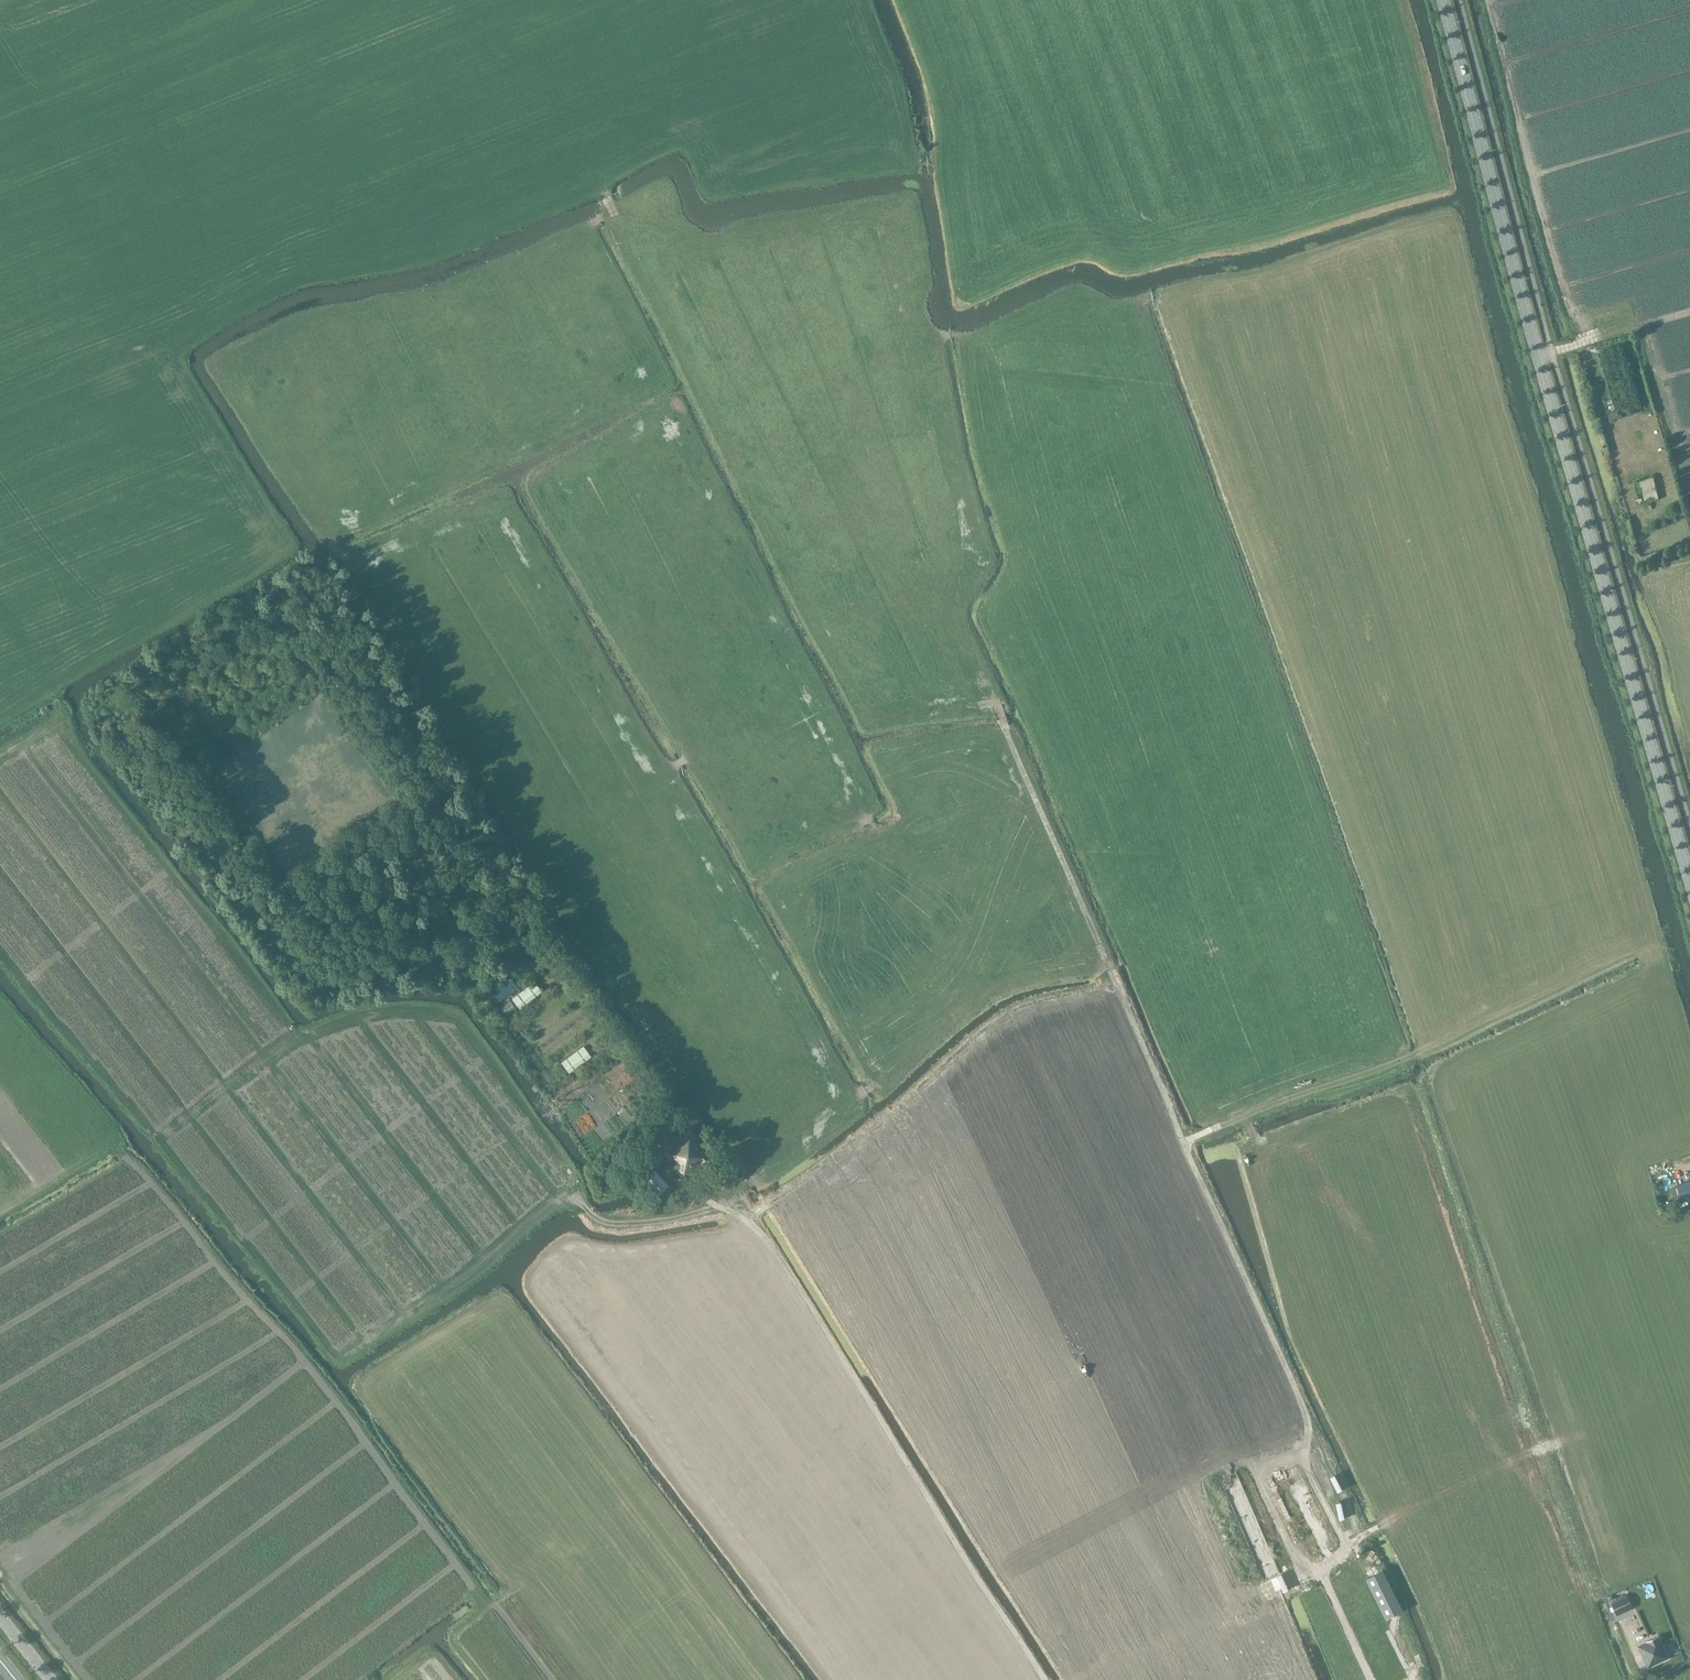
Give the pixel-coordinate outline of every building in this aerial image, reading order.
[(1603,400),(1606,409),(1612,408),(1610,398),(1603,400)] [(1651,490),(1637,494),(1640,506),(1655,503),(1651,490)] [(494,907),(482,917),(487,924),(499,913),(494,907)] [(500,914),(488,924),(491,928),(503,917),(500,914)] [(494,931),(500,938),(513,927),(507,920),(494,931)] [(476,925),(469,931),(475,937),(481,932),(476,925)] [(507,994),(506,993),(515,985),(510,979),(500,988),(499,987),(492,993),(499,1001),(507,994)] [(511,998),(520,1009),(542,991),(534,981),(511,998)] [(506,1015),(516,1007),(511,1000),(501,1008),(506,1015)] [(561,1062),(569,1073),(590,1056),(583,1046),(561,1062)] [(690,1174),(712,1157),(689,1127),(659,1150),(681,1178),(688,1172),(690,1174)] [(670,1186),(653,1168),(644,1177),(661,1195),(670,1186)] [(1677,1185),(1681,1198),(1689,1195),(1689,1181),(1677,1185)] [(728,1293),(721,1297),(732,1315),(739,1311),(728,1293)] [(1366,1578),(1386,1618),(1404,1610),(1383,1569),(1366,1578)] [(1617,1615),(1633,1608),(1627,1596),(1611,1603),(1617,1615)] [(1402,1633),(1410,1652),(1421,1647),(1413,1629),(1402,1633)] [(1648,1667),(1669,1658),(1659,1638),(1660,1638),(1659,1635),(1652,1638),(1653,1639),(1637,1646),(1648,1667)]
